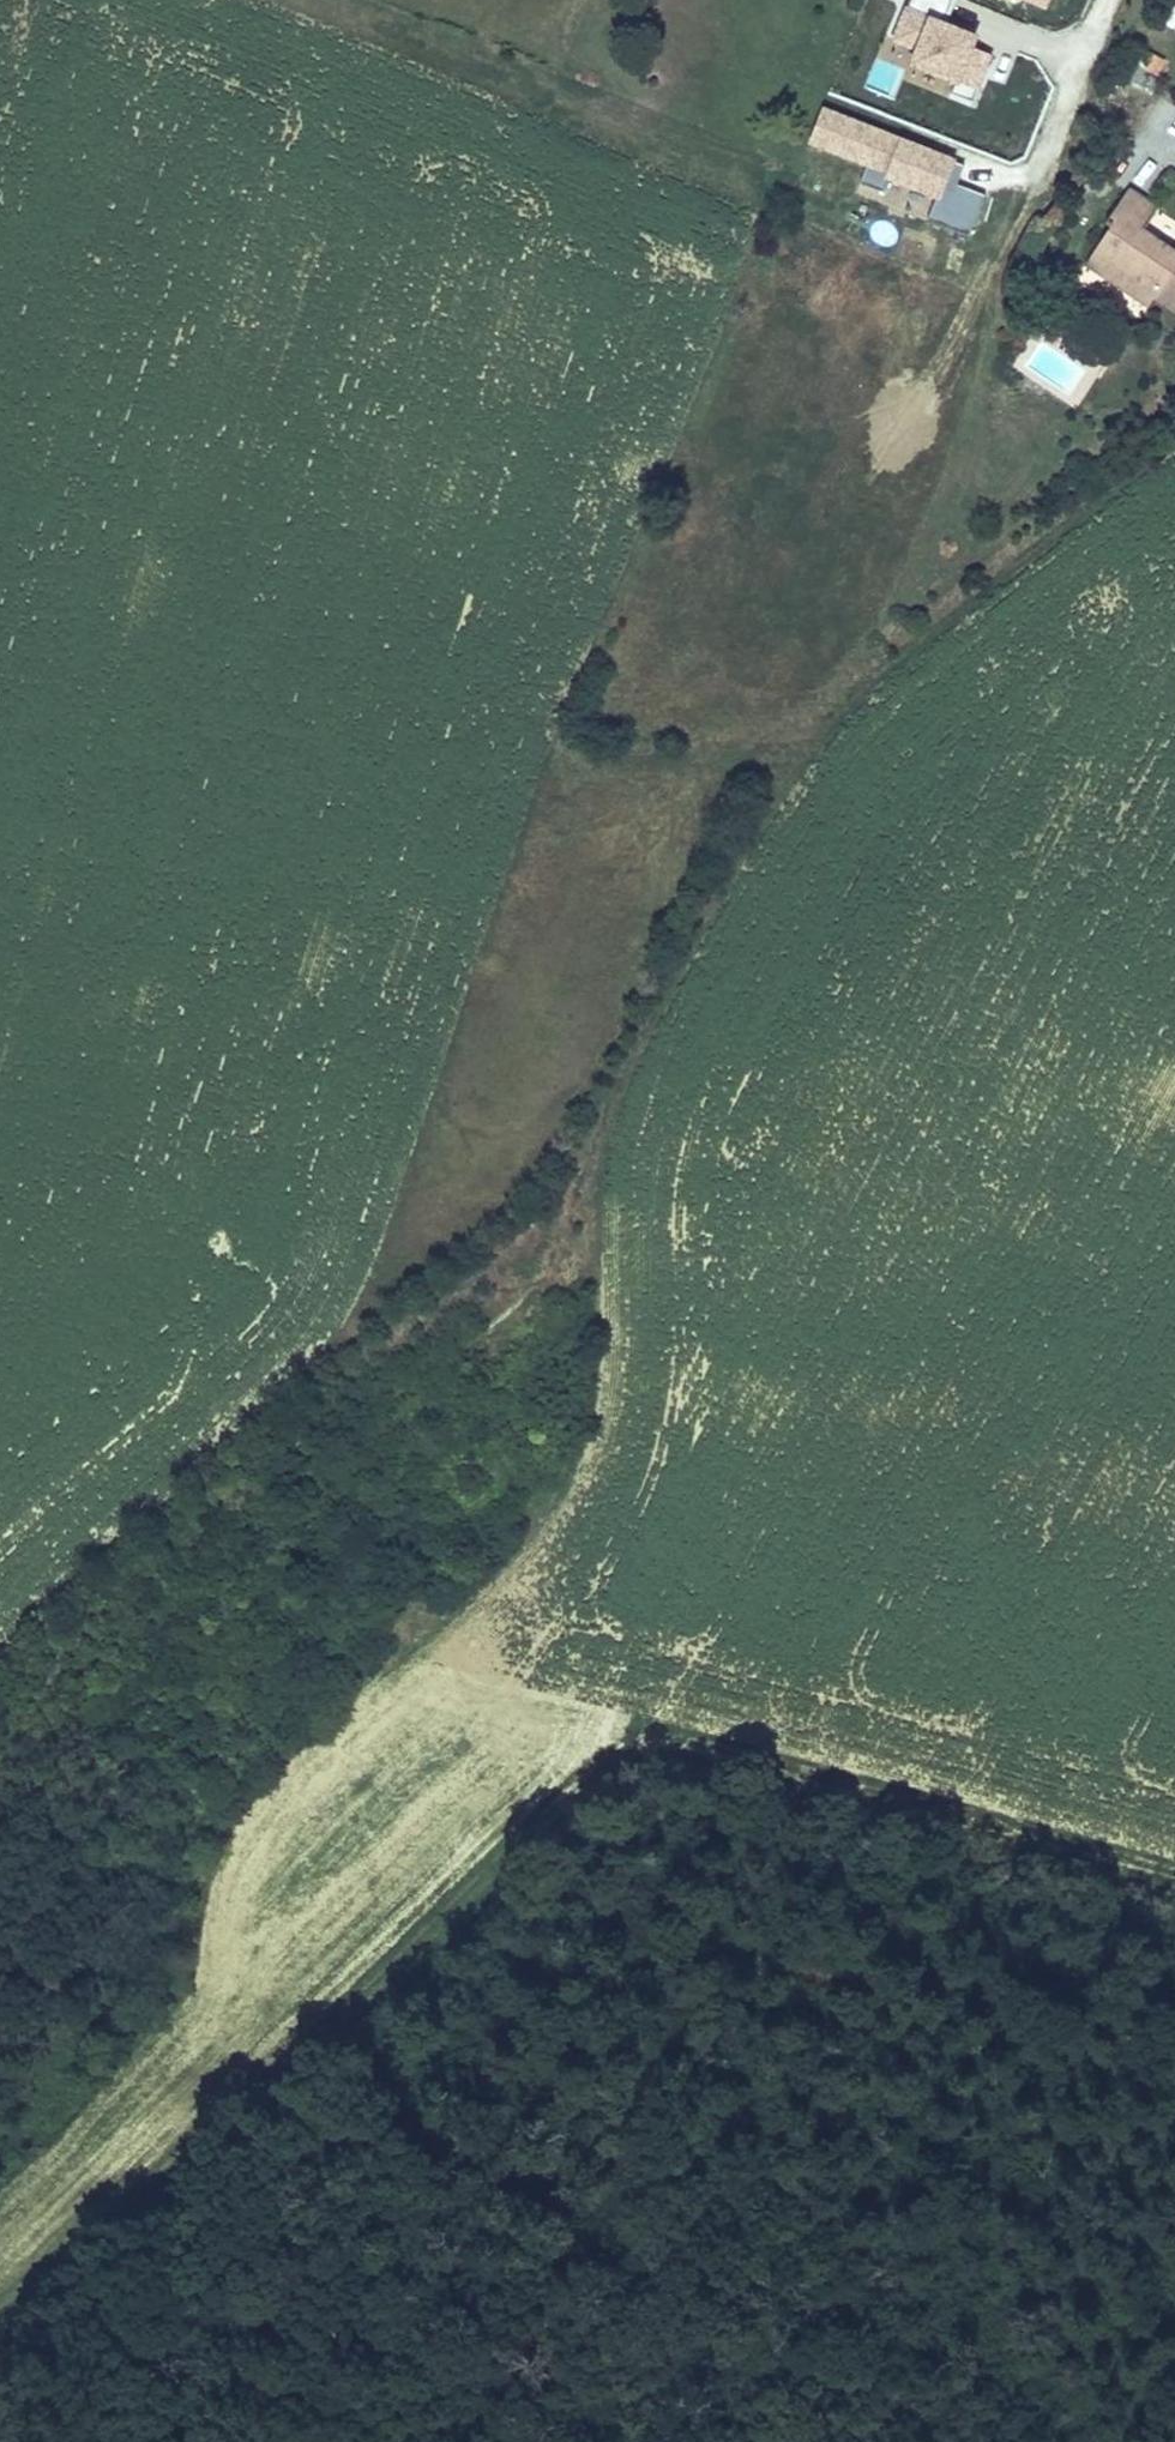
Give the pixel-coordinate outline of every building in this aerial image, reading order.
[(946,29),(957,0),(913,0),(909,11),(930,19),(929,22),(946,29)] [(1046,12),(1051,0),(1014,0),(1046,12)] [(995,60),(975,52),(979,42),(946,29),(929,22),(930,19),(909,11),(903,8),(888,44),(916,55),(909,72),(959,91),(961,86),(981,94),(995,60)] [(864,88),(897,98),(906,67),(874,58),(864,88)] [(987,200),(957,188),(965,169),(955,165),(957,163),(822,109),(804,153),(933,204),(926,220),(972,238),(987,200)] [(1103,280),(1131,298),(1132,297),(1152,310),(1156,303),(1174,316),(1174,253),(1145,234),(1159,212),(1129,193),(1106,229),(1110,232),(1099,248),(1116,259),(1103,280)] [(1086,269),(1103,280),(1116,259),(1099,248),(1086,269)]
